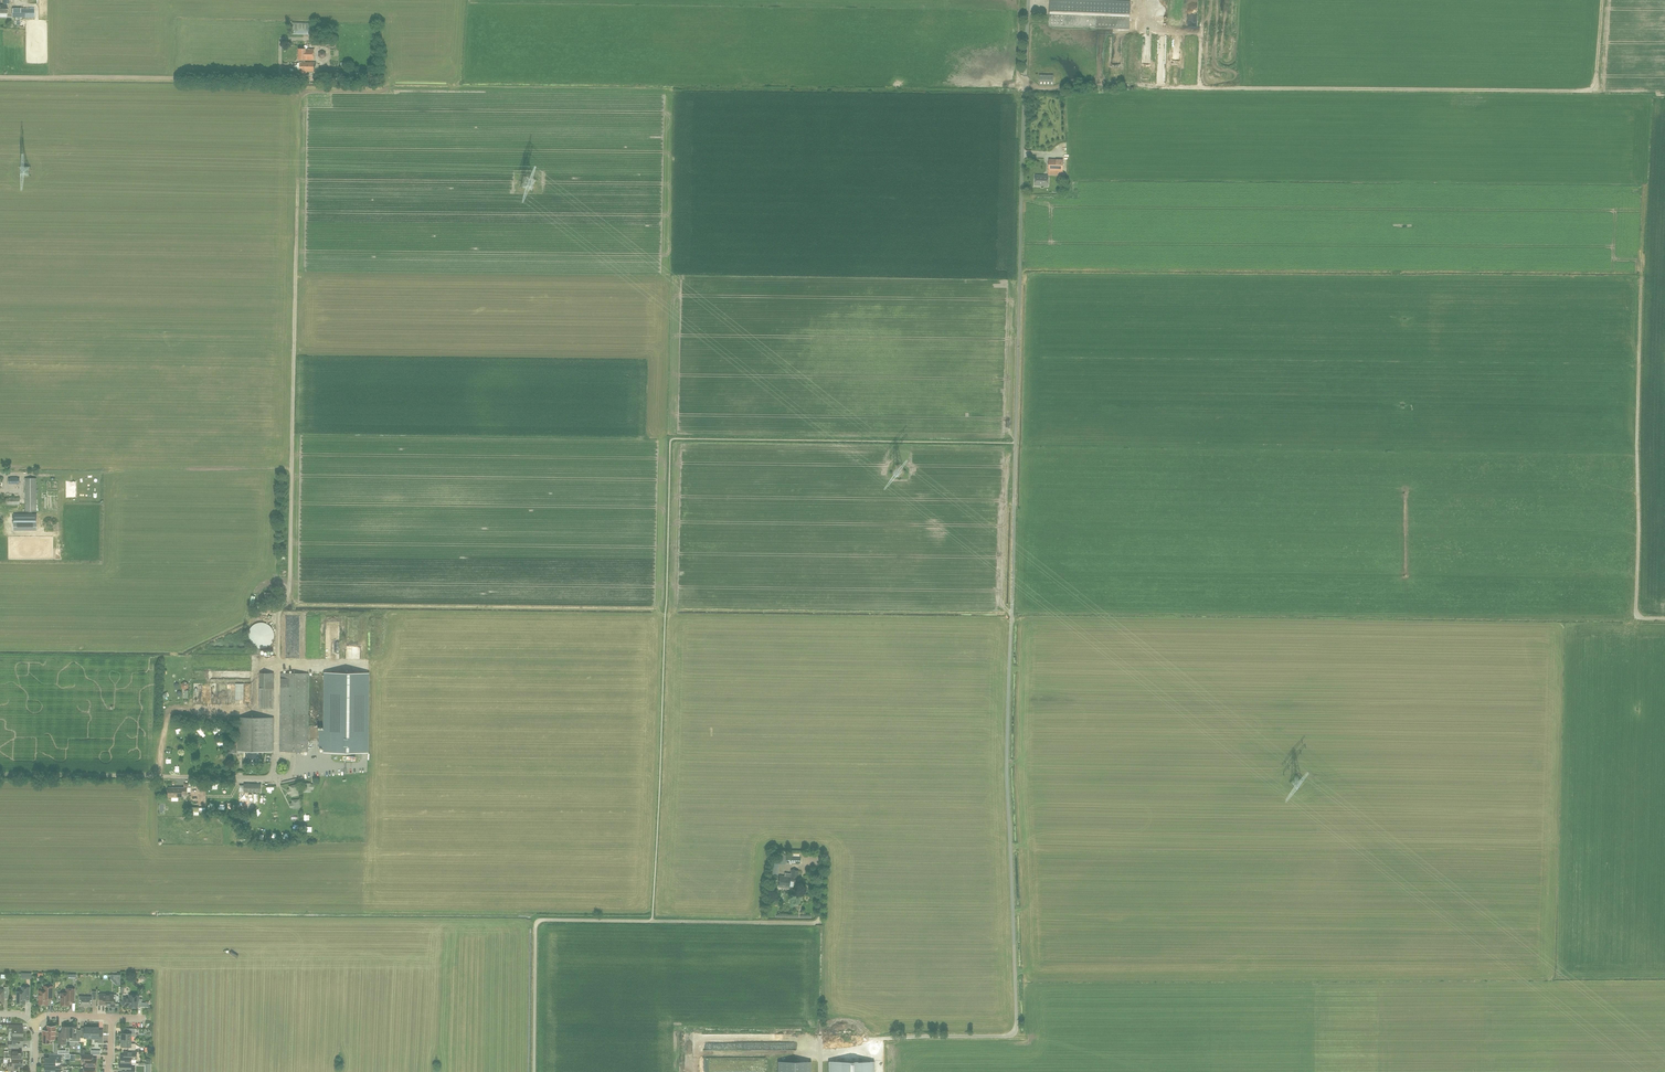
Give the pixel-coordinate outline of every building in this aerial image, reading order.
[(1049,26),(1129,29),(1130,1),(1096,0),(1050,0),(1049,26)] [(12,9),(12,17),(34,17),(34,9),(12,9)] [(292,35),(310,35),(311,23),(292,23),(292,35)] [(305,60),(314,60),(314,50),(298,49),(298,60),(302,60),(302,62),(305,62),(314,62),(305,62),(305,60)] [(314,62),(305,62),(302,62),(302,63),(300,63),(300,71),(300,76),(308,76),(308,71),(313,72),(314,62)] [(1039,85),(1053,86),(1053,75),(1040,75),(1039,85)] [(1049,159),(1048,170),(1059,171),(1059,166),(1062,166),(1062,160),(1049,159)] [(1048,186),(1048,175),(1035,175),(1035,185),(1048,186)] [(36,478),(25,478),(25,511),(28,511),(33,511),(37,511),(36,478)] [(37,527),(37,515),(14,514),(14,527),(37,527)] [(327,620),(327,628),(340,629),(340,625),(337,625),(337,621),(327,620)] [(249,638),(250,641),(252,644),(254,646),(257,647),(260,648),(263,648),(266,647),(269,645),(271,643),(272,641),(273,638),(274,635),(273,632),(272,629),(270,626),(267,624),(264,623),(261,623),(258,623),(255,624),(252,626),(250,629),(249,632),(248,635),(249,638)] [(369,673),(324,672),(323,730),(319,730),(319,747),(323,747),(323,752),(368,752),(369,673)] [(273,708),(274,688),(274,673),(260,673),(259,688),(259,708),(273,708)] [(280,751),(308,752),(309,673),(281,673),(280,751)] [(246,703),(246,683),(237,683),(238,703),(246,703)] [(274,717),(238,717),(238,751),(246,751),(245,763),(259,763),(259,751),(273,751),(274,751),(273,751),(274,717)] [(239,792),(261,792),(261,784),(244,783),(244,785),(239,785),(239,792)] [(186,788),(171,787),(171,789),(168,789),(168,797),(182,797),(182,795),(186,795),(186,788)] [(777,854),(777,864),(785,864),(786,855),(777,854)] [(801,857),(787,856),(787,863),(800,864),(801,857)] [(795,882),(796,878),(797,878),(798,871),(791,870),(791,874),(785,873),(784,876),(780,876),(778,885),(789,886),(790,881),(795,882)] [(39,1004),(48,1004),(48,999),(52,999),(53,986),(44,986),(44,991),(39,990),(39,1004)] [(4,1003),(4,995),(8,995),(8,987),(4,987),(4,990),(0,990),(0,1003),(4,1003)] [(17,991),(17,1003),(18,1003),(19,1004),(21,1004),(21,1003),(25,1003),(26,995),(29,995),(30,987),(22,987),(22,991),(17,991)] [(61,993),(61,994),(58,994),(58,1000),(61,1000),(61,1005),(62,1005),(63,1006),(65,1006),(66,1005),(69,1005),(69,1001),(74,1001),(74,988),(67,988),(67,993),(61,993)] [(80,996),(79,1005),(92,1006),(92,999),(96,999),(96,991),(92,991),(92,997),(80,996)] [(114,994),(100,994),(99,1004),(107,1005),(107,1006),(112,1006),(111,1008),(115,1008),(115,1000),(114,1000),(114,994)] [(129,995),(129,997),(123,997),(122,1006),(129,1007),(138,1007),(138,1000),(139,1000),(139,995),(129,995)] [(12,1036),(23,1036),(23,1025),(9,1025),(9,1030),(12,1030),(12,1036)] [(43,1030),(43,1043),(50,1043),(50,1039),(55,1039),(56,1026),(48,1026),(47,1031),(43,1030)] [(70,1037),(70,1026),(63,1026),(62,1032),(59,1032),(59,1044),(65,1044),(65,1041),(66,1041),(67,1037),(70,1037)] [(70,1037),(70,1041),(81,1041),(81,1037),(81,1030),(77,1029),(77,1027),(70,1026),(70,1037)] [(85,1030),(81,1030),(81,1037),(92,1038),(92,1027),(85,1027),(85,1030)] [(99,1027),(92,1027),(92,1038),(95,1038),(95,1042),(103,1042),(103,1035),(99,1034),(99,1027)] [(122,1039),(132,1040),(132,1036),(136,1036),(136,1028),(129,1028),(129,1033),(122,1033),(122,1039)] [(23,1036),(12,1036),(12,1041),(8,1041),(8,1046),(22,1047),(23,1036)] [(132,1040),(122,1039),(121,1046),(129,1046),(129,1050),(135,1050),(135,1043),(131,1043),(132,1040)] [(10,1055),(10,1058),(8,1058),(22,1059),(22,1051),(16,1051),(16,1047),(8,1047),(8,1055),(10,1055)] [(120,1063),(132,1063),(132,1059),(137,1059),(137,1052),(124,1052),(124,1055),(121,1055),(121,1057),(120,1057),(120,1059),(121,1060),(121,1062),(120,1062),(120,1063)] [(45,1058),(45,1065),(56,1065),(56,1062),(59,1062),(59,1061),(62,1061),(62,1055),(49,1054),(49,1058),(45,1058)] [(84,1066),(97,1067),(97,1058),(93,1058),(93,1054),(82,1054),(82,1058),(86,1058),(85,1066),(84,1066)] [(22,1059),(8,1058),(8,1061),(8,1069),(18,1070),(18,1066),(22,1066),(22,1059)] [(778,1061),(778,1071),(811,1071),(811,1061),(778,1061)] [(829,1071),(874,1071),(874,1062),(829,1061),(829,1071)] [(120,1063),(120,1065),(119,1066),(119,1068),(120,1069),(120,1070),(123,1070),(123,1071),(135,1071),(135,1067),(132,1067),(132,1063),(120,1063)]
